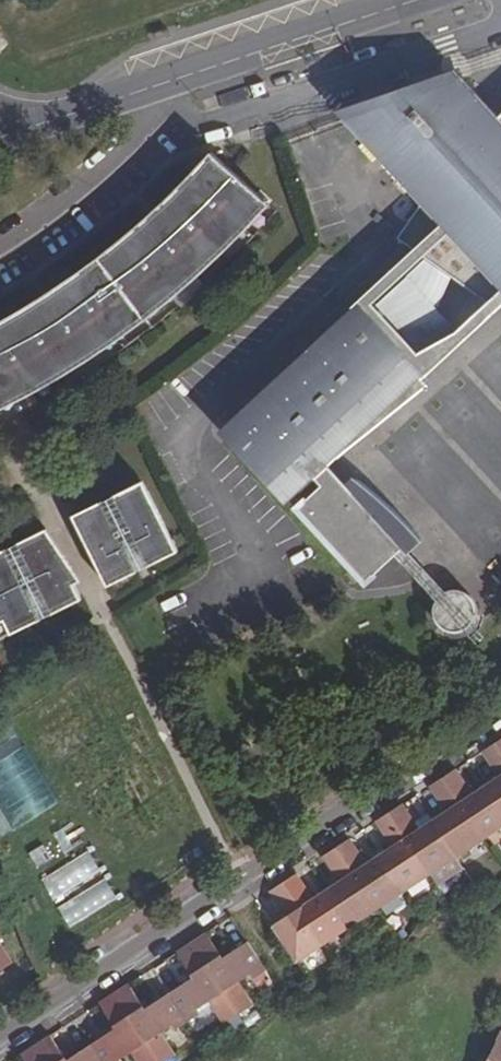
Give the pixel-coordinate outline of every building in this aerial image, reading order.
[(177,35),(174,26),(156,31),(159,40),(177,35)] [(335,69),(332,60),(315,65),(317,74),(335,69)] [(342,119),(421,205),(397,238),(414,250),(223,428),(291,502),(321,474),(328,482),(298,509),(366,583),(418,535),(417,533),(360,483),(352,490),(330,466),(425,377),(399,349),(408,342),(372,304),(423,257),(452,277),(489,304),(500,294),(500,120),(499,117),(463,79),(342,119)] [(212,154),(197,170),(208,181),(223,164),(212,154)] [(0,322),(0,332),(7,345),(44,324),(45,326),(54,321),(62,316),(61,313),(91,293),(114,278),(138,258),(159,239),(162,237),(164,239),(171,233),(178,225),(177,223),(207,194),(229,170),(223,164),(208,181),(197,170),(176,192),(146,220),(116,245),(126,257),(90,283),(82,271),(47,294),(12,316),(0,322)] [(207,194),(177,223),(178,225),(171,233),(176,235),(197,252),(201,256),(212,245),(216,249),(240,225),(263,200),(229,170),(207,194)] [(263,200),(240,225),(246,230),(269,205),(263,200)] [(240,225),(216,249),(221,254),(236,240),(246,230),(240,225)] [(176,235),(171,233),(164,239),(189,266),(201,256),(197,252),(176,235)] [(162,237),(159,239),(138,258),(114,278),(91,293),(61,313),(62,316),(82,347),(85,352),(113,334),(141,314),(166,293),(193,270),(189,266),(164,239),(162,237)] [(116,245),(82,271),(90,283),(126,257),(116,245)] [(425,377),(500,307),(500,294),(489,304),(458,334),(436,307),(452,277),(423,257),(372,304),(408,342),(399,349),(425,377)] [(193,270),(166,293),(172,299),(197,276),(193,270)] [(166,293),(141,314),(145,320),(172,299),(166,293)] [(141,314),(113,334),(118,340),(145,320),(141,314)] [(55,326),(69,356),(82,347),(62,316),(54,321),(55,326)] [(54,321),(45,326),(44,324),(7,345),(28,385),(58,369),(55,364),(69,356),(55,326),(54,321)] [(33,393),(28,385),(7,345),(0,332),(0,410),(33,393)] [(113,334),(85,352),(90,359),(118,340),(113,334)] [(58,369),(28,385),(33,393),(62,377),(58,369)] [(147,492),(78,525),(106,580),(133,566),(115,530),(128,524),(146,560),(174,547),(147,492)] [(5,619),(9,628),(37,614),(19,577),(32,571),(50,608),(77,594),(50,539),(0,564),(0,622),(5,619)] [(174,547),(146,560),(149,565),(176,551),(174,547)] [(133,566),(106,580),(108,585),(135,571),(133,566)] [(77,594),(50,608),(52,613),(80,599),(77,594)] [(37,614),(9,628),(11,633),(39,619),(37,614)] [(0,622),(0,639),(11,633),(9,628),(5,619),(0,622)] [(500,810),(500,752),(495,743),(482,752),(499,777),(485,785),(500,810)] [(483,839),(500,828),(500,810),(485,785),(472,794),(456,769),(442,778),(483,839)] [(432,821),(456,857),(483,839),(442,778),(429,786),(446,812),(432,821)] [(389,813),(429,875),(456,857),(432,821),(419,829),(403,804),(389,813)] [(379,856),(403,892),(429,875),(389,813),(376,821),(392,847),(379,856)] [(336,848),(376,910),(403,892),(379,856),(366,863),(350,838),(336,848)] [(483,839),(456,857),(463,868),(490,850),(483,839)] [(89,848),(41,878),(55,900),(103,871),(89,848)] [(326,890),(350,927),(376,910),(336,848),(323,856),(340,881),(326,890)] [(283,882),(323,944),(350,927),(326,890),(313,898),(297,873),(283,882)] [(106,877),(59,908),(71,928),(119,897),(106,877)] [(283,882),(270,891),(287,916),(273,925),(296,962),(323,944),(283,882)] [(206,933),(191,943),(238,1015),(253,1005),(238,982),(248,975),(251,979),(266,970),(247,942),(226,956),(221,949),(218,951),(206,933)] [(224,1024),(238,1015),(191,943),(177,952),(188,971),(185,972),(190,979),(169,993),(187,1021),(201,1012),(198,1008),(208,1001),(224,1024)] [(12,962),(0,944),(0,970),(12,962)] [(114,994),(158,1060),(167,1060),(175,1056),(160,1033),(171,1026),(174,1030),(187,1021),(169,993),(148,1007),(144,1000),(140,1002),(128,984),(114,994)] [(114,994),(99,1004),(111,1021),(108,1024),(112,1030),(91,1044),(102,1060),(122,1060),(120,1059),(131,1052),(137,1060),(158,1060),(114,994)] [(488,1058),(493,1060),(500,1060),(500,1032),(488,1058)] [(36,1045),(46,1060),(102,1060),(91,1044),(70,1058),(65,1051),(62,1053),(50,1035),(36,1045)] [(36,1045),(21,1055),(25,1060),(46,1060),(36,1045)]
